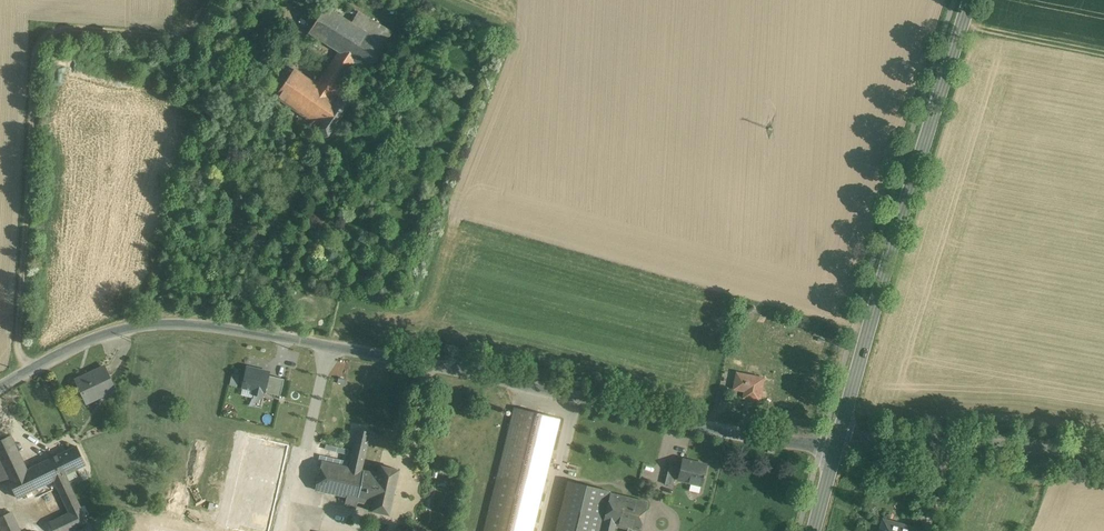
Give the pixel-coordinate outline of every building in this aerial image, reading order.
[(351,21),(325,5),(308,31),(337,50),(356,62),(367,69),(384,43),(351,21)] [(392,32),(358,10),(351,21),(384,43),(392,32)] [(337,50),(316,83),(332,95),(349,67),(352,69),(356,62),(337,50)] [(316,83),(294,68),(275,94),(319,125),(337,98),(316,83)] [(319,125),(316,128),(327,136),(350,104),(339,96),(319,125)] [(816,347),(826,343),(826,342),(828,342),(825,334),(813,339),(816,347)] [(280,395),(283,377),(269,374),(270,369),(244,364),(237,393),(251,396),(249,404),(262,407),(265,392),(280,395)] [(104,366),(78,378),(89,402),(115,390),(104,366)] [(230,385),(238,386),(238,373),(231,373),(230,385)] [(734,389),(742,390),(752,392),(751,399),(760,401),(764,379),(738,373),(737,373),(734,389)] [(516,407),(485,530),(533,530),(561,418),(516,407)] [(370,432),(357,429),(349,466),(362,469),(370,432)] [(12,435),(0,441),(0,461),(9,479),(28,470),(12,435)] [(76,447),(53,458),(61,476),(66,474),(84,465),(76,447)] [(283,452),(277,480),(262,477),(252,523),(281,529),(297,455),(283,452)] [(28,470),(9,479),(17,497),(55,479),(61,476),(53,458),(28,470)] [(708,465),(684,458),(682,466),(681,470),(679,477),(703,484),(708,465)] [(349,466),(322,460),(316,489),(358,499),(365,470),(362,469),(349,466)] [(0,461),(0,483),(9,479),(0,461)] [(670,463),(665,482),(674,484),(678,469),(681,470),(682,466),(670,463)] [(379,473),(365,470),(358,499),(373,502),(371,510),(389,514),(399,469),(381,465),(379,473)] [(66,474),(61,476),(55,479),(70,512),(50,521),(55,530),(66,530),(87,521),(66,474)] [(612,491),(576,482),(573,495),(609,504),(611,492),(612,491)] [(611,492),(609,504),(605,521),(617,524),(630,527),(629,530),(640,530),(648,501),(611,492)] [(573,495),(565,530),(602,530),(605,521),(609,504),(573,495)] [(11,511),(0,517),(0,524),(3,530),(21,530),(11,511)] [(602,530),(615,530),(617,524),(605,521),(602,530)] [(886,522),(883,530),(920,530),(886,522)]
